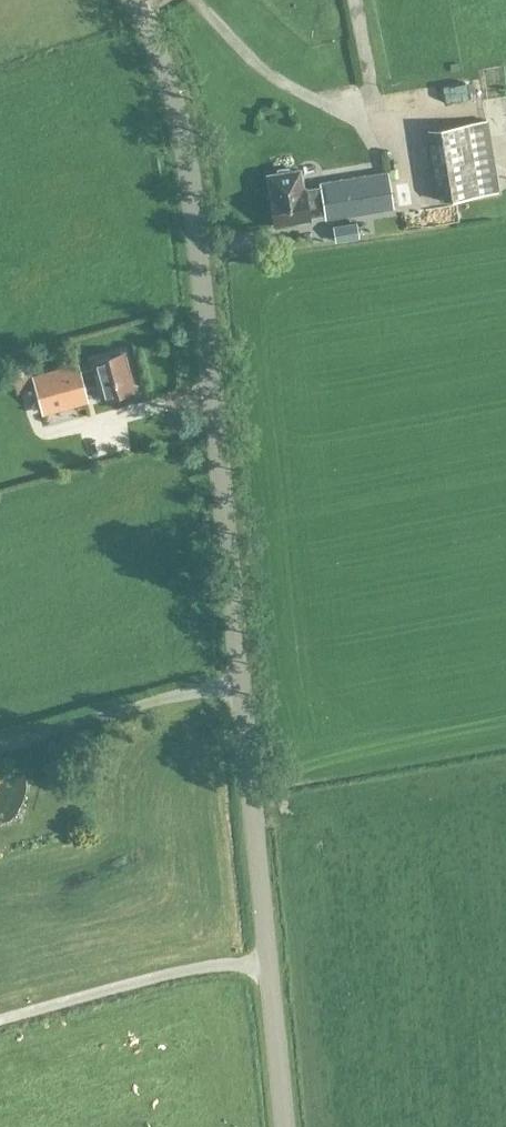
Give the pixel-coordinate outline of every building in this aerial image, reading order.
[(484,194),(473,124),(429,131),(440,200),(484,194)] [(309,219),(309,217),(324,214),(325,219),(392,208),(387,172),(319,182),(320,186),(304,188),(302,188),(299,169),(290,171),(290,169),(288,167),(278,169),(276,171),(277,173),(268,175),(271,193),(269,193),(274,225),(309,219)] [(358,237),(355,223),(342,225),(345,240),(358,237)] [(94,366),(79,370),(77,364),(33,376),(44,412),(87,400),(84,388),(98,384),(102,398),(133,389),(123,352),(92,360),(94,366)] [(17,391),(33,387),(26,365),(11,369),(17,391)]
